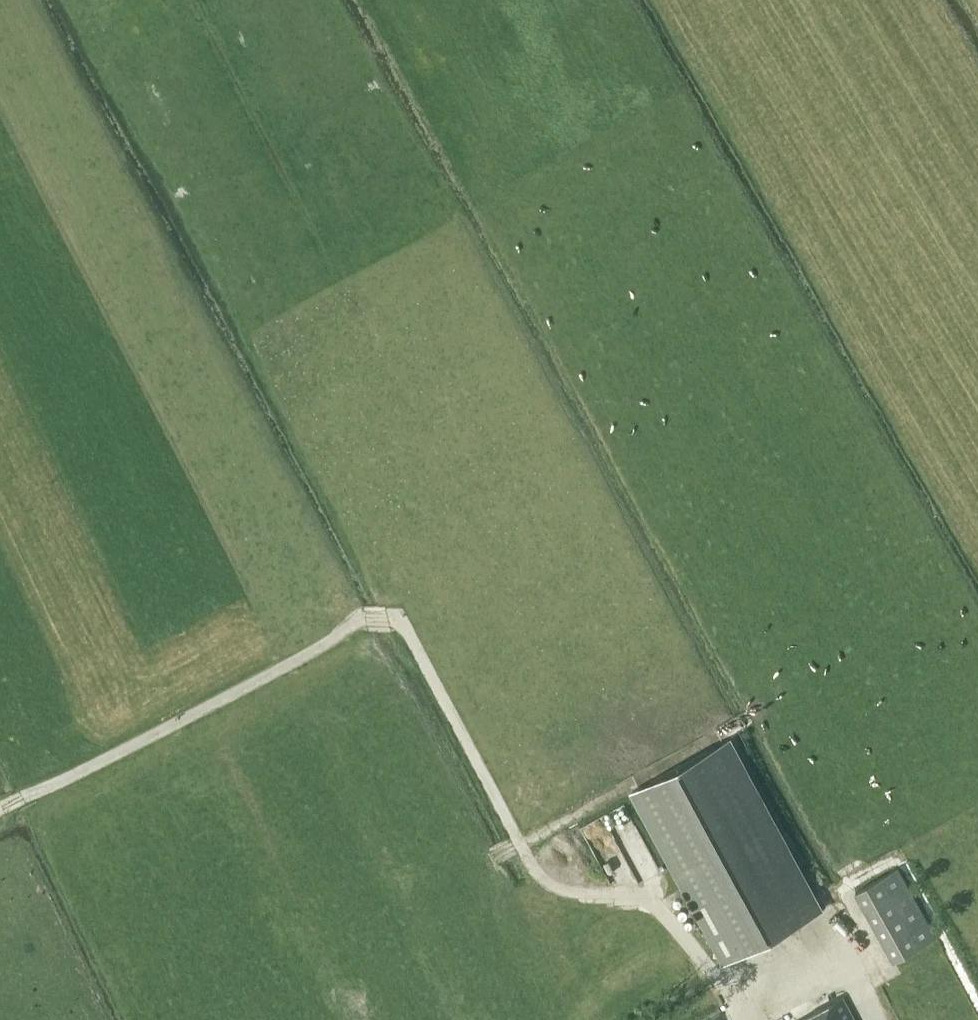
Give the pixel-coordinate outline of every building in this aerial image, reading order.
[(726,962),(821,910),(727,740),(633,792),(726,962)] [(897,867),(855,891),(895,960),(937,936),(897,867)] [(725,1007),(701,1019),(732,1019),(725,1007)] [(849,1008),(828,1019),(856,1019),(849,1008)]
